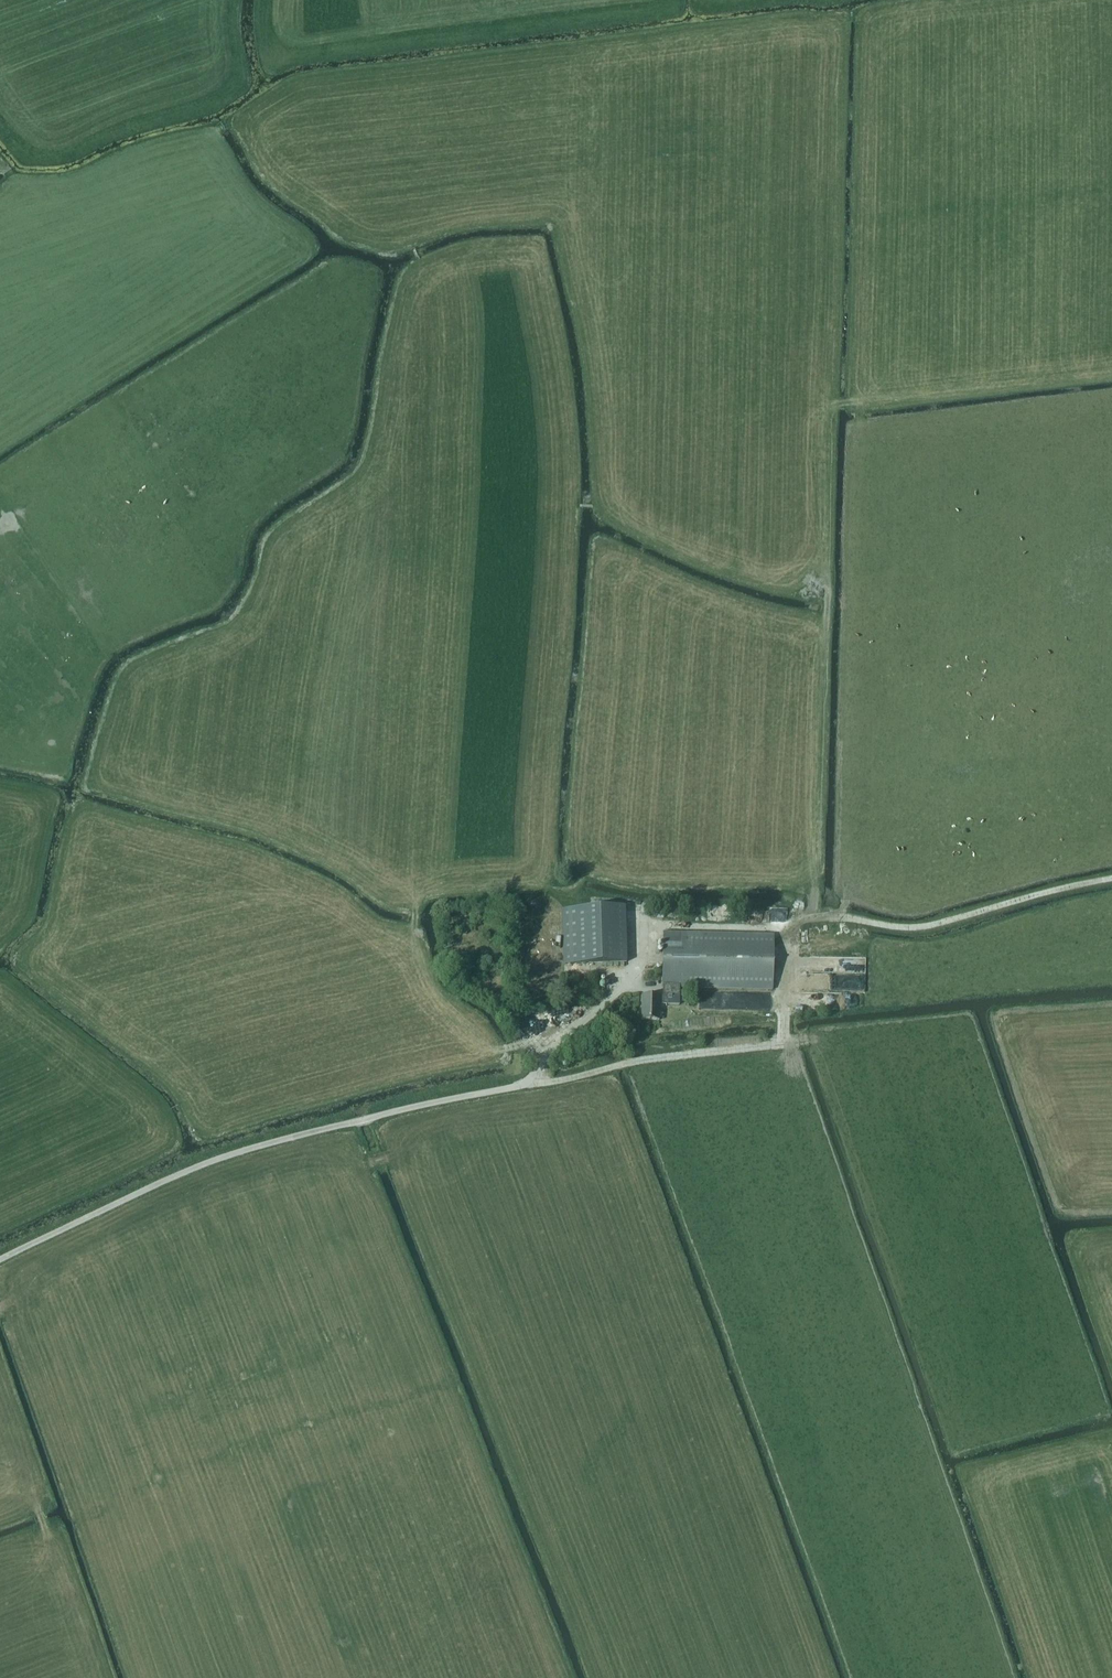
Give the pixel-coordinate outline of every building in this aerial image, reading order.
[(561,909),(563,964),(626,962),(624,907),(561,909)] [(788,921),(788,908),(771,908),(770,920),(788,921)] [(659,1004),(679,1005),(680,987),(772,989),(773,935),(663,932),(662,987),(663,987),(663,996),(642,996),(641,1019),(659,1020),(659,1004)] [(866,958),(846,957),(845,974),(865,975),(866,958)]
